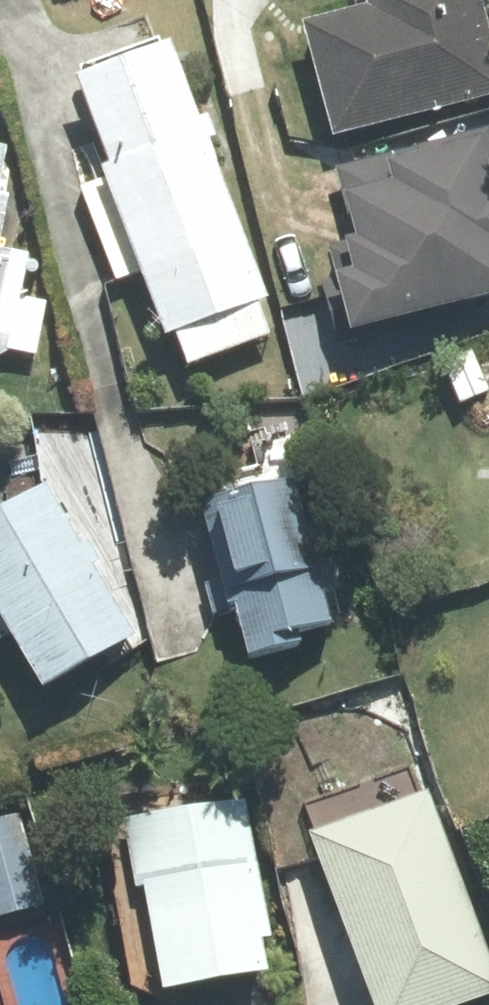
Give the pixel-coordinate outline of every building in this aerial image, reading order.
[(479,0),(376,0),(378,9),(322,25),(349,124),(488,87),(488,37),(479,0)] [(177,53),(91,85),(182,328),(267,297),(177,53)] [(342,171),(362,244),(338,251),(361,338),(488,304),(488,132),(342,171)] [(0,154),(0,203),(10,156),(0,154)] [(295,501),(216,522),(252,658),(331,637),(295,501)] [(0,538),(0,565),(67,673),(128,636),(49,508),(0,538)] [(430,808),(331,844),(390,1004),(436,1004),(488,986),(488,968),(430,808)] [(278,968),(247,812),(148,832),(180,988),(278,968)] [(0,828),(0,916),(42,904),(19,823),(0,828)]
